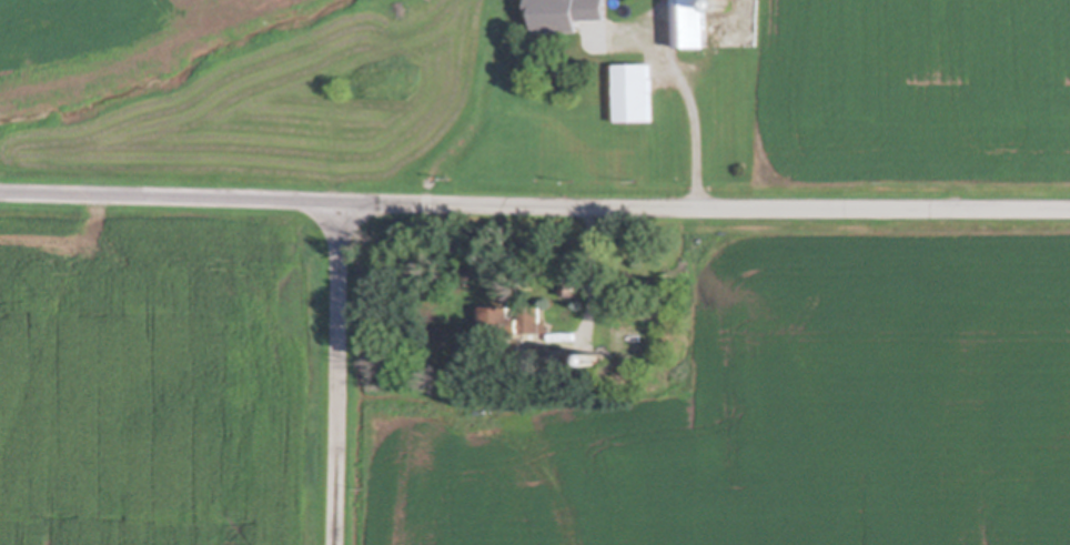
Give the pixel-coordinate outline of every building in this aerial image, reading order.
[(533,10),(533,0),(613,0),(613,12),(584,13),(585,24),(539,26),(538,10),(533,10)] [(682,40),(681,0),(710,0),(711,39),(682,40)] [(622,114),(622,57),(656,57),(656,113),(622,114)] [(582,269),(582,293),(565,293),(566,269),(582,269)] [(488,326),(487,300),(516,299),(516,304),(519,303),(519,310),(523,310),(522,301),(544,301),(545,320),(551,319),(551,327),(524,329),(524,325),(488,326)] [(646,349),(627,349),(627,339),(646,339),(646,349)] [(483,352),(483,342),(492,342),(492,352),(483,352)] [(604,350),(605,350),(606,350),(607,351),(608,351),(608,352),(609,353),(609,354),(609,355),(609,356),(609,357),(609,359),(608,360),(607,361),(606,361),(605,362),(604,362),(603,362),(602,361),(600,361),(599,360),(598,359),(598,357),(598,356),(598,355),(598,354),(598,353),(599,352),(599,351),(600,351),(602,350),(603,350),(604,350)]
